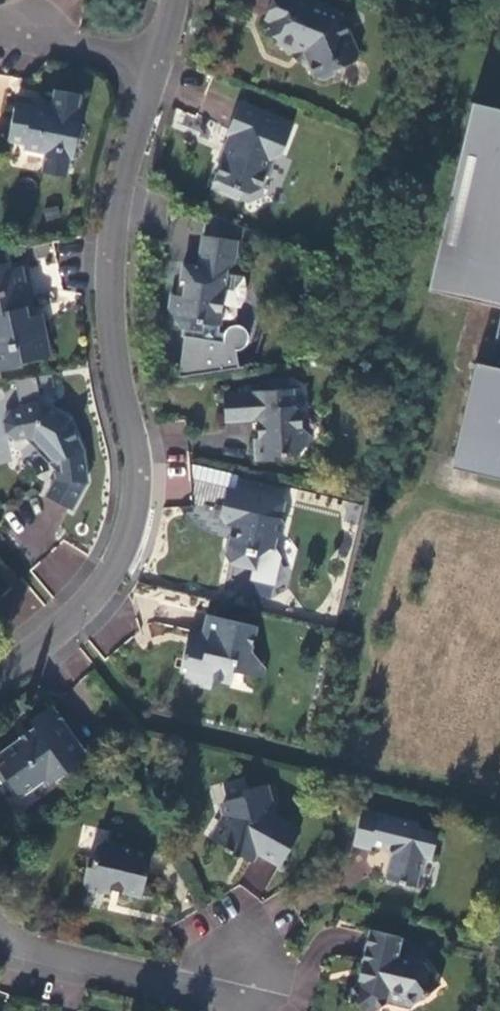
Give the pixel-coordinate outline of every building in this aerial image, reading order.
[(80,0),(48,0),(48,1),(72,14),(80,0)] [(269,20),(274,22),(269,35),(282,40),(281,44),(299,51),(299,49),(308,52),(317,80),(319,80),(326,83),(336,80),(339,73),(356,68),(360,62),(345,14),(330,8),(331,6),(316,0),(315,2),(309,0),(276,0),(269,20)] [(53,109),(17,103),(11,138),(27,142),(26,146),(48,152),(46,165),(51,172),(61,174),(69,170),(71,156),(75,157),(83,115),(79,114),(83,94),(57,89),(53,109)] [(285,154),(293,135),(287,134),(291,120),(242,102),(229,132),(235,135),(233,141),(234,147),(230,157),(224,159),(214,187),(242,199),(245,190),(253,193),(263,187),(274,159),(285,154)] [(475,104),(431,288),(499,304),(499,120),(475,115),(477,105),(475,104)] [(287,134),(293,135),(297,123),(291,120),(287,134)] [(240,240),(207,234),(202,265),(187,263),(183,294),(175,294),(172,311),(185,326),(188,327),(187,336),(191,336),(185,374),(222,369),(225,352),(227,352),(231,351),(234,349),(236,346),(237,342),(237,339),(236,337),(235,335),(233,333),(231,331),(229,330),(228,330),(222,330),(223,323),(225,303),(243,305),(247,294),(249,286),(247,274),(230,272),(232,259),(238,260),(240,240)] [(25,365),(25,360),(51,354),(43,315),(46,315),(45,312),(35,315),(32,303),(38,301),(37,296),(34,296),(28,267),(30,267),(30,264),(0,270),(0,370),(25,365)] [(477,365),(455,457),(499,468),(499,371),(477,365)] [(275,390),(227,392),(228,420),(260,419),(262,438),(258,439),(259,460),(283,459),(283,454),(298,453),(314,432),(304,424),(303,411),(297,405),(296,388),(290,388),(289,378),(275,378),(275,390)] [(50,494),(74,507),(89,480),(85,448),(72,417),(42,401),(23,405),(23,407),(13,409),(6,419),(9,432),(18,438),(29,436),(30,438),(38,437),(39,438),(57,458),(59,476),(59,477),(50,494)] [(288,501),(231,488),(224,516),(229,524),(234,525),(228,553),(234,561),(257,567),(260,555),(272,547),(277,548),(279,538),(285,535),(288,523),(285,517),(288,501)] [(260,624),(211,612),(207,632),(210,634),(207,645),(192,642),(186,667),(192,670),(191,675),(193,681),(212,686),(220,679),(221,676),(237,680),(240,668),(256,672),(260,654),(255,646),(260,624)] [(3,781),(9,778),(18,791),(22,798),(45,783),(48,785),(90,755),(55,704),(32,720),(37,729),(0,755),(4,762),(0,765),(0,777),(3,781)] [(0,777),(0,790),(6,799),(18,791),(9,778),(3,781),(0,777)] [(277,815),(268,784),(250,789),(247,795),(227,801),(230,813),(216,838),(229,845),(228,847),(234,851),(235,849),(243,854),(247,847),(258,853),(259,850),(284,863),(302,826),(282,815),(277,815)] [(422,823),(365,809),(356,844),(374,848),(376,843),(391,847),(396,853),(390,878),(418,886),(425,855),(433,857),(440,833),(421,828),(422,823)] [(153,852),(106,841),(99,844),(94,857),(91,856),(85,882),(88,887),(106,892),(112,888),(113,889),(115,885),(123,886),(123,890),(144,895),(153,852)] [(373,928),(364,963),(368,963),(364,977),(361,976),(361,981),(350,989),(364,1010),(375,1010),(387,1004),(391,990),(407,994),(415,1004),(442,983),(428,963),(400,956),(404,935),(373,928)]
